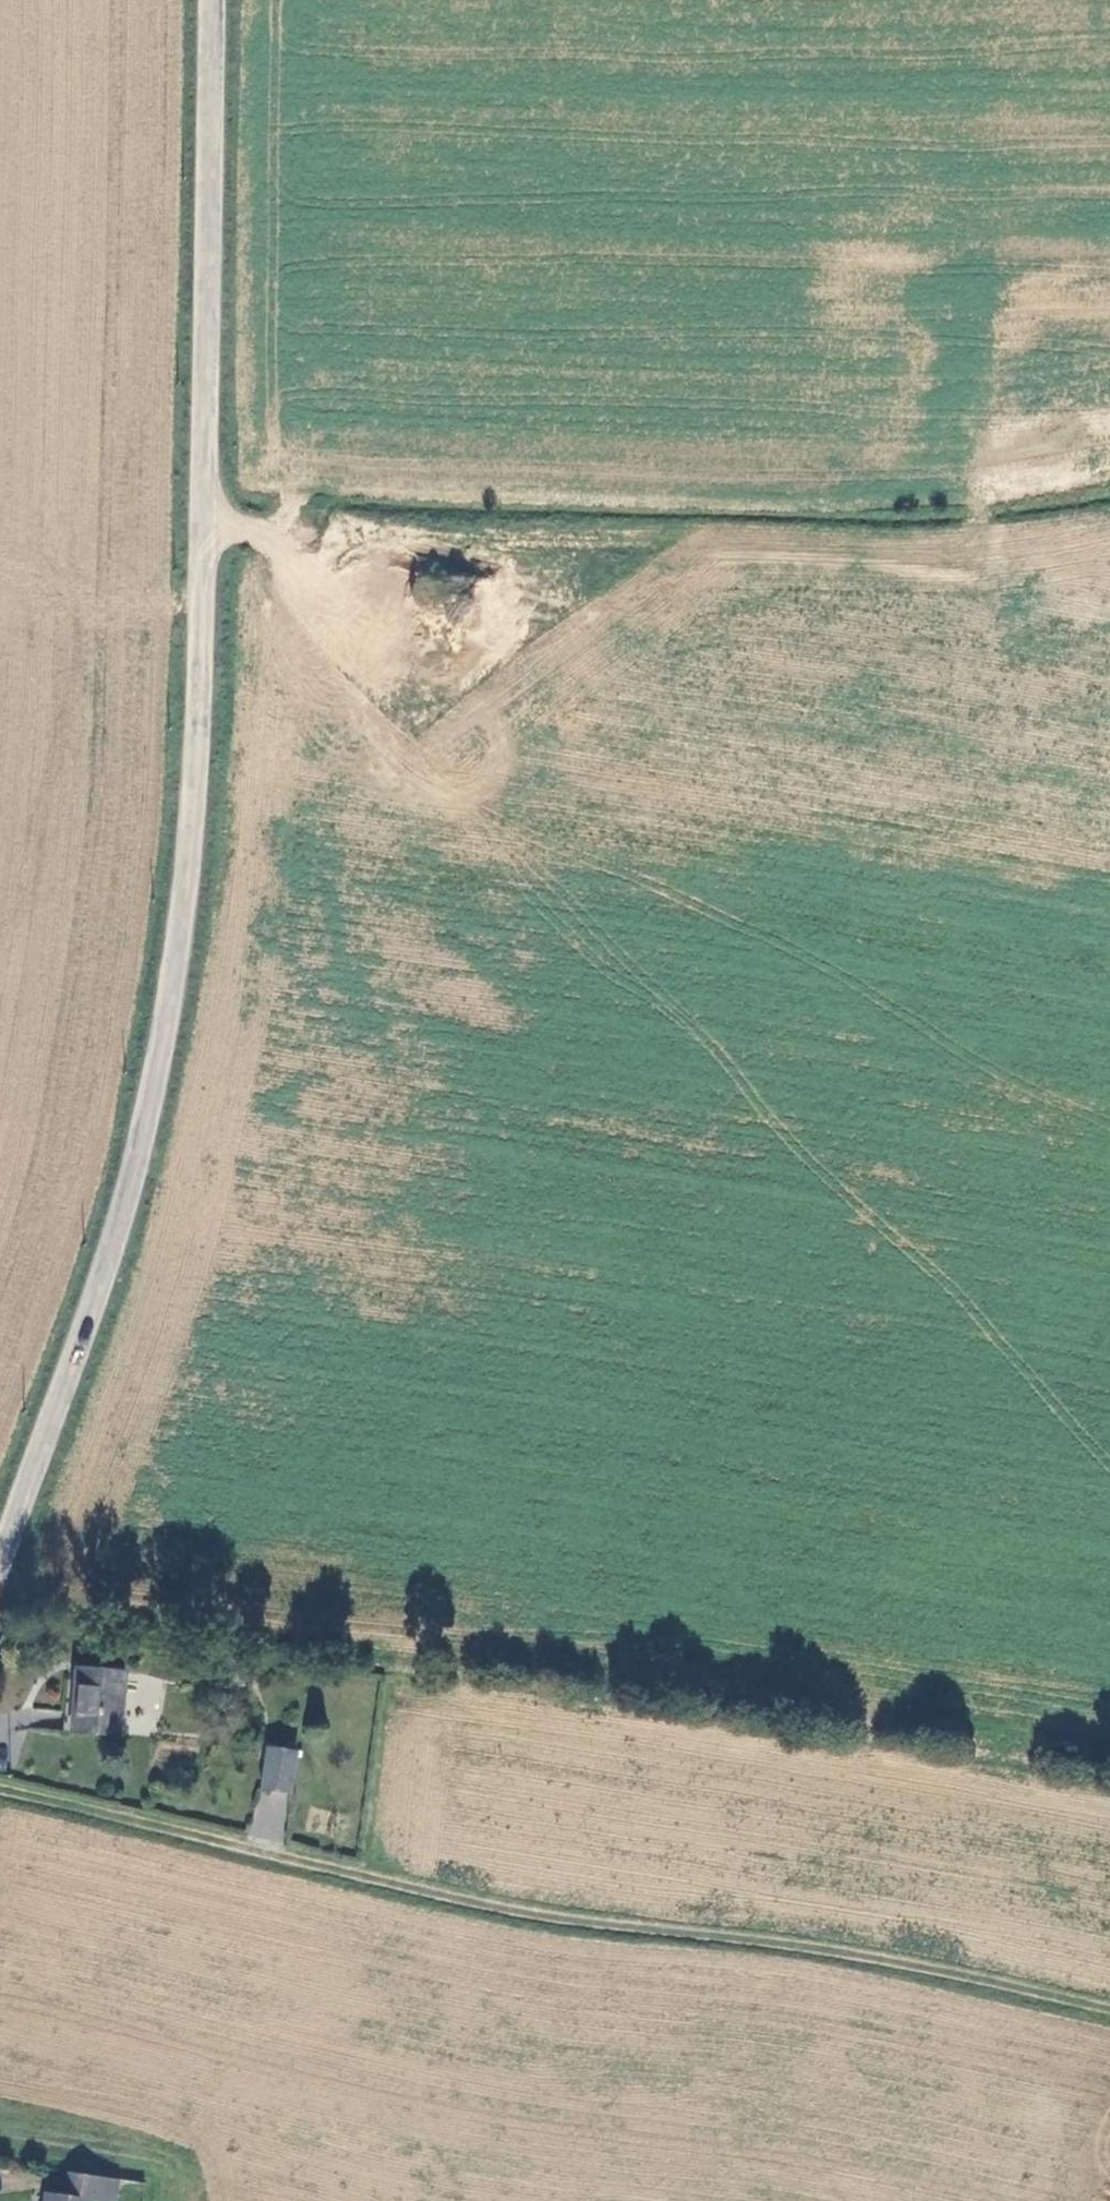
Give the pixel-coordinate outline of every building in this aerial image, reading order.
[(126,1672),(75,1667),(69,1731),(120,1736),(126,1672)] [(268,1749),(261,1791),(289,1795),(296,1753),(268,1749)] [(87,2174),(83,2198),(53,2193),(52,2200),(134,2200),(137,2182),(87,2174)]
